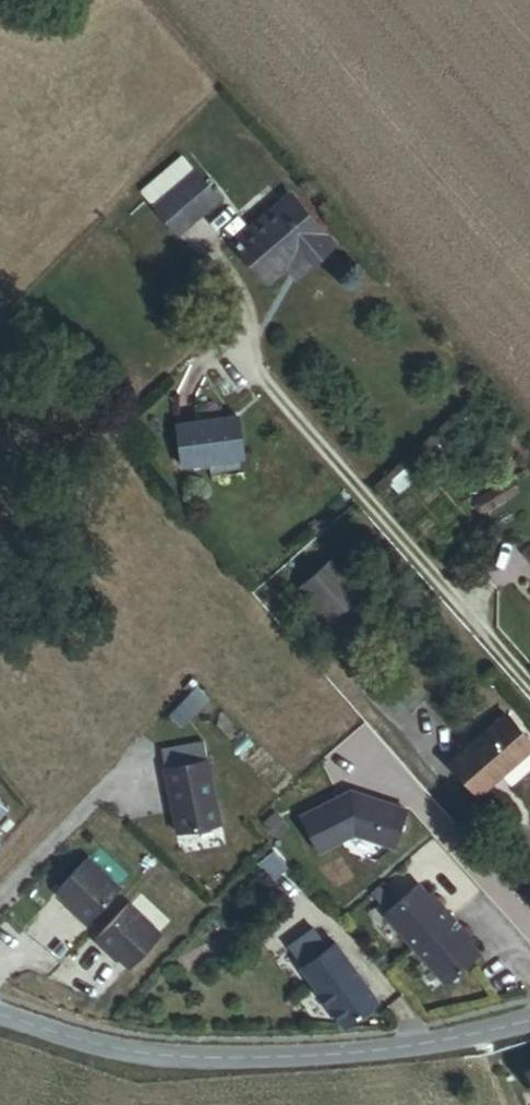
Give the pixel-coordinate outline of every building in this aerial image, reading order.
[(192,213),(170,182),(126,219),(150,248),(192,213)] [(271,255),(287,273),(308,255),(262,201),(208,247),(238,281),(271,255)] [(267,289),(287,273),(271,255),(253,270),(267,289)] [(228,436),(175,434),(173,473),(228,475),(228,436)] [(358,578),(330,544),(299,570),(327,604),(358,578)] [(194,675),(174,696),(184,706),(204,685),(194,675)] [(446,750),(475,782),(529,734),(529,733),(503,701),(446,750)] [(174,817),(216,809),(204,744),(161,753),(174,817)] [(295,808),(313,843),(348,824),(388,836),(399,799),(344,782),(342,788),(334,792),(332,788),(295,808)] [(14,801),(0,788),(0,815),(14,801)] [(281,812),(269,799),(258,810),(270,822),(281,812)] [(83,908),(117,872),(84,841),(52,875),(71,893),(69,895),(83,908)] [(374,890),(386,880),(377,870),(365,880),(374,890)] [(413,872),(379,902),(440,971),(474,942),(455,920),(457,918),(434,891),(432,893),(413,872)] [(125,952),(157,918),(124,887),(91,923),(104,936),(106,934),(125,952)] [(329,929),(324,933),(309,914),(288,931),(345,1010),(374,989),(329,929)]
